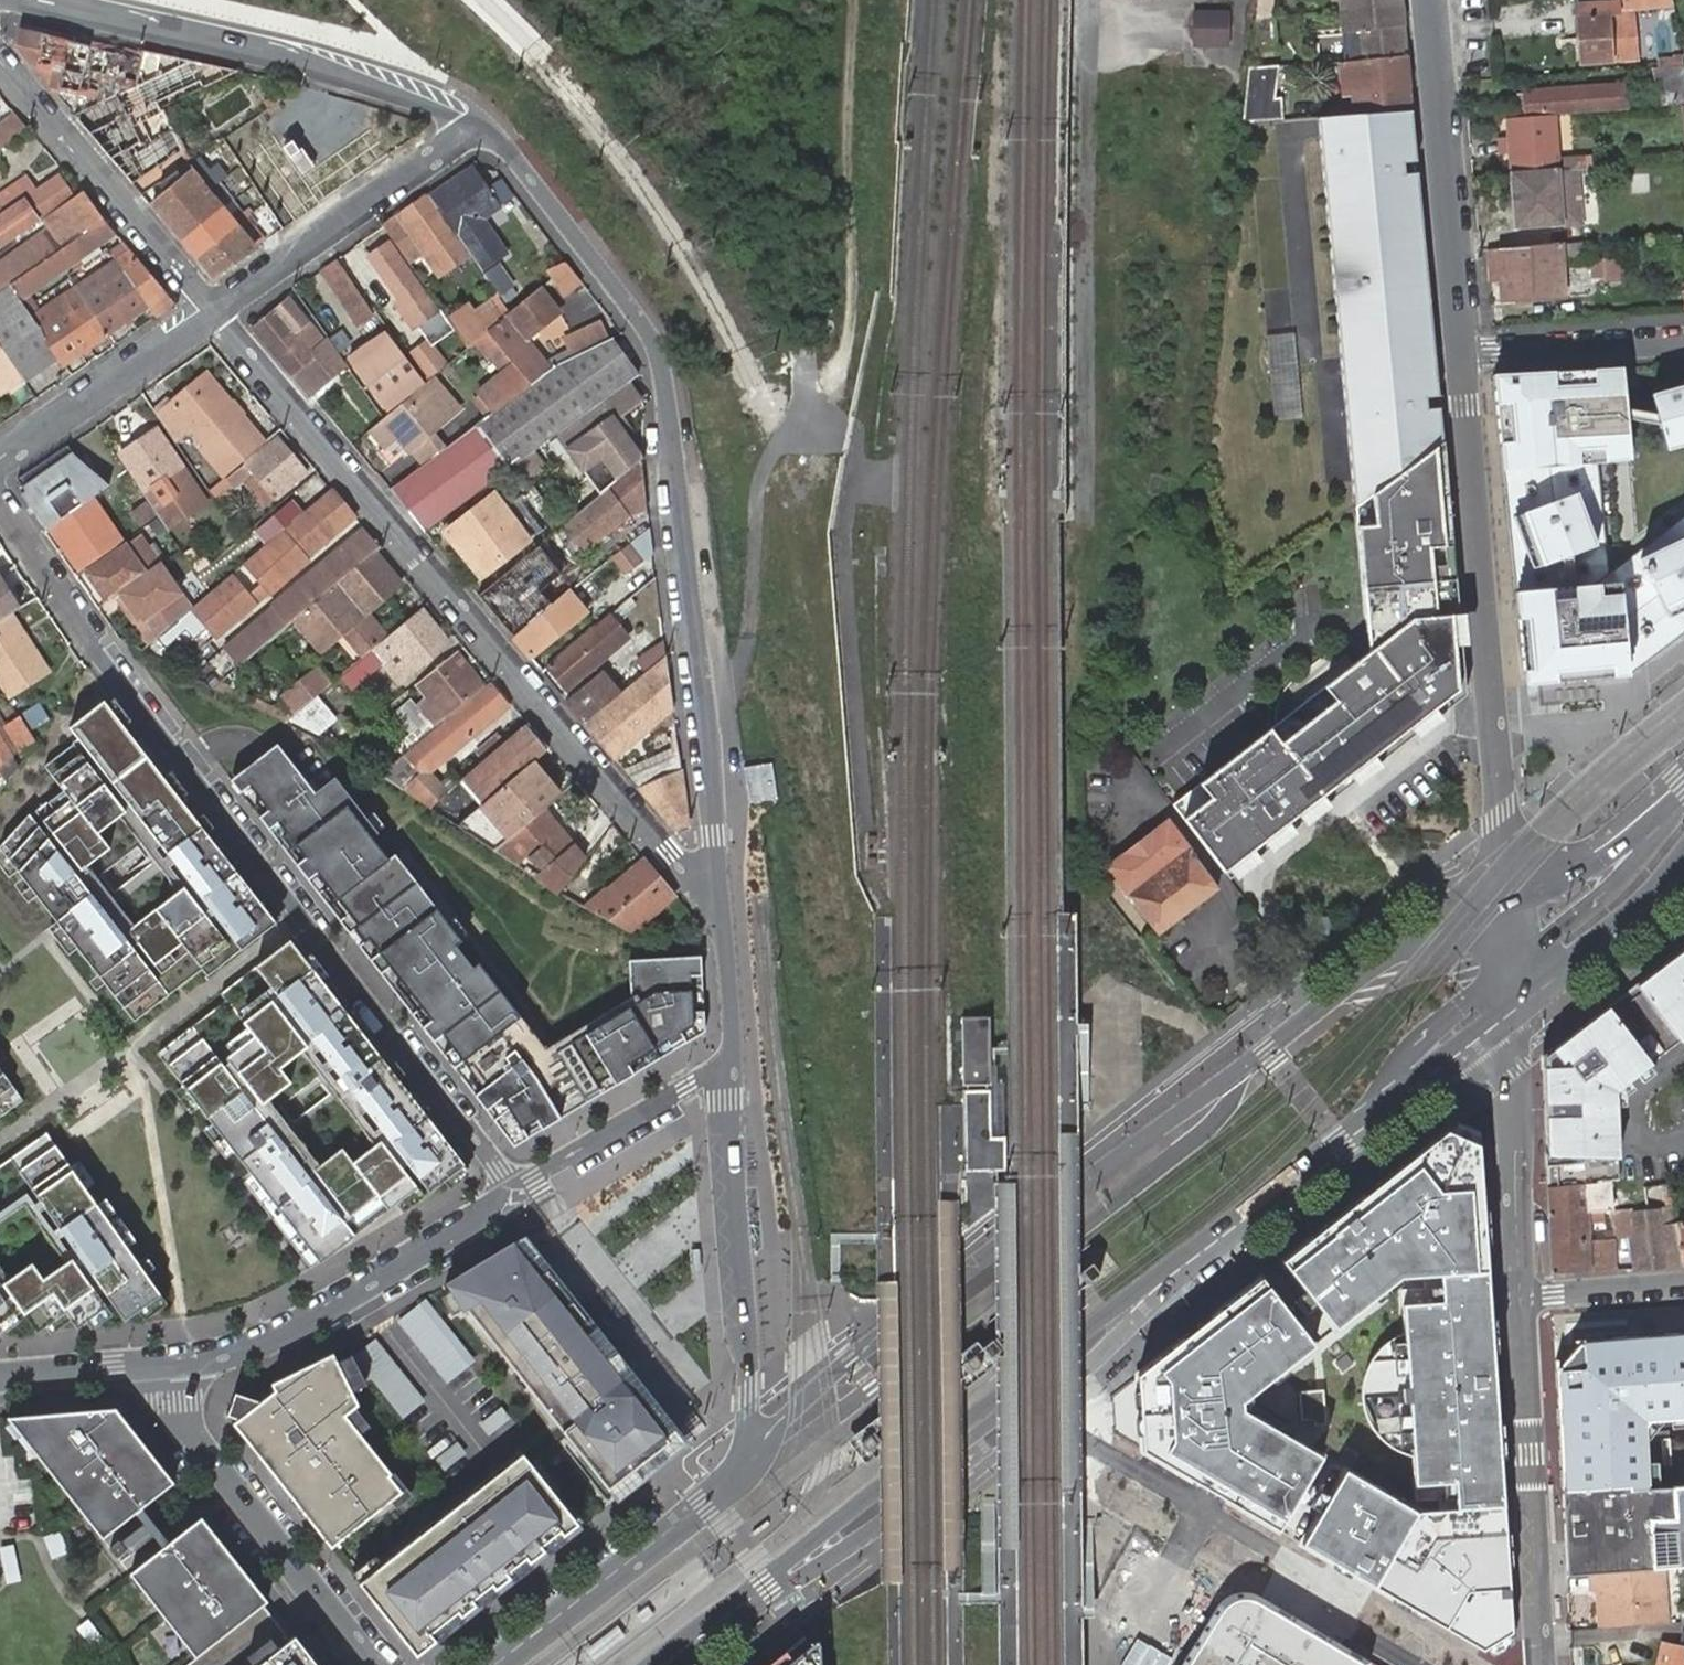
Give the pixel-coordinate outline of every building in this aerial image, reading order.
[(1255,13),(1275,11),(1276,0),(1257,0),(1255,13)] [(1582,62),(1610,60),(1610,58),(1633,57),(1631,10),(1673,7),(1671,0),(1579,0),(1582,62)] [(1406,55),(1401,2),(1344,6),(1348,59),(1406,55)] [(1231,10),(1193,9),(1192,46),(1231,47),(1231,10)] [(1275,11),(1255,13),(1251,49),(1251,50),(1271,50),(1275,11)] [(97,89),(104,98),(138,85),(140,57),(21,27),(17,42),(46,77),(97,89)] [(73,109),(131,179),(187,146),(160,102),(247,70),(141,49),(140,57),(138,85),(104,98),(73,109)] [(1348,59),(1339,60),(1341,92),(1351,92),(1352,113),(1408,109),(1406,88),(1409,87),(1406,55),(1348,59)] [(1656,59),(1657,67),(1681,65),(1680,55),(1672,55),(1673,58),(1656,59)] [(1277,64),(1249,66),(1243,121),(1271,119),(1277,64)] [(1657,68),(1660,105),(1683,104),(1683,66),(1657,68)] [(1534,95),(1535,112),(1620,107),(1620,90),(1534,95)] [(1352,113),(1314,116),(1348,508),(1436,441),(1435,425),(1422,426),(1421,413),(1434,412),(1413,171),(1400,172),(1399,159),(1412,157),(1408,109),(1352,113)] [(16,111),(0,121),(0,132),(4,138),(25,122),(16,111)] [(1509,174),(1578,170),(1589,169),(1588,157),(1558,159),(1556,115),(1505,118),(1509,174)] [(1400,172),(1413,171),(1412,157),(1399,159),(1400,172)] [(472,160),(428,191),(480,269),(506,251),(482,216),(476,207),(495,194),(472,160)] [(14,227),(68,191),(52,170),(33,184),(23,170),(0,186),(0,237),(14,227)] [(1578,170),(1509,174),(1513,229),(1580,224),(1578,170)] [(210,273),(251,245),(241,232),(251,224),(236,206),(227,214),(218,202),(227,195),(213,177),(202,184),(191,171),(151,204),(210,273)] [(79,188),(41,215),(48,227),(0,261),(0,283),(5,280),(61,241),(101,214),(79,188)] [(380,223),(407,259),(425,247),(440,269),(462,254),(423,194),(380,223)] [(495,194),(476,207),(482,216),(501,203),(495,194)] [(113,229),(101,214),(61,241),(73,257),(113,229)] [(366,252),(398,297),(389,303),(406,328),(434,308),(431,303),(385,239),(366,252)] [(61,241),(5,280),(16,297),(73,257),(61,241)] [(1495,248),(1497,281),(1513,280),(1514,298),(1562,295),(1558,243),(1495,248)] [(127,246),(113,257),(145,299),(153,312),(171,299),(127,246)] [(1483,248),(1485,282),(1497,281),(1495,248),(1483,248)] [(332,256),(317,267),(347,308),(363,298),(332,256)] [(145,299),(113,257),(110,258),(72,285),(105,327),(145,299)] [(1590,257),(1589,281),(1623,281),(1624,258),(1590,257)] [(560,296),(581,287),(569,258),(548,267),(560,296)] [(22,377),(54,354),(28,316),(16,297),(5,280),(0,283),(0,345),(18,371),(22,377)] [(1513,280),(1497,281),(1498,299),(1514,298),(1513,280)] [(28,316),(54,354),(58,359),(105,327),(72,285),(28,316)] [(466,342),(507,309),(495,291),(475,308),(468,298),(446,315),(466,342)] [(524,387),(545,372),(525,343),(558,321),(540,293),(539,292),(507,316),(486,332),(511,368),(524,387)] [(287,295),(253,324),(291,369),(310,392),(347,363),(325,333),(321,336),(287,295)] [(565,357),(598,334),(588,319),(555,343),(565,357)] [(632,376),(602,331),(598,334),(565,357),(552,366),(545,372),(524,387),(485,414),(432,452),(419,461),(393,480),(430,529),(512,467),(550,438),(622,383),(632,376)] [(351,358),(381,401),(416,377),(386,333),(351,358)] [(438,361),(419,336),(404,347),(423,372),(438,361)] [(1268,342),(1274,406),(1301,404),(1296,339),(1268,342)] [(18,371),(0,345),(0,384),(18,371)] [(485,414),(524,387),(511,368),(473,396),(485,414)] [(1520,684),(1571,680),(1624,675),(1660,648),(1683,629),(1683,515),(1609,575),(1599,464),(1627,460),(1623,418),(1622,409),(1618,368),(1490,374),(1520,684)] [(175,407),(208,379),(201,370),(168,398),(175,407)] [(405,443),(417,433),(456,402),(431,371),(423,377),(382,411),(366,424),(381,441),(395,430),(405,443)] [(198,444),(221,472),(260,440),(208,379),(175,407),(168,398),(153,411),(173,439),(190,425),(203,440),(198,444)] [(635,402),(622,383),(550,438),(595,493),(637,459),(621,439),(627,433),(615,416),(635,402)] [(1663,453),(1683,447),(1683,386),(1647,396),(1653,417),(1656,427),(1663,453)] [(1622,409),(1623,418),(1656,427),(1653,417),(1622,409)] [(1421,413),(1422,426),(1435,425),(1434,412),(1421,413)] [(142,486),(138,488),(156,514),(164,526),(188,510),(179,498),(195,488),(154,426),(118,450),(142,486)] [(405,443),(419,461),(432,452),(417,433),(405,443)] [(272,434),(206,488),(213,497),(249,468),(256,477),(271,495),(302,470),(272,434)] [(15,476),(19,482),(69,447),(65,441),(15,476)] [(1436,441),(1348,508),(1370,657),(1172,806),(1223,873),(1237,863),(1286,827),(1321,801),(1343,784),(1459,696),(1462,694),(1436,441)] [(18,491),(43,527),(108,483),(92,469),(88,473),(73,453),(69,447),(19,482),(23,488),(18,491)] [(92,469),(73,453),(88,473),(92,469)] [(622,510),(646,507),(640,457),(637,459),(595,493),(559,523),(579,547),(622,510)] [(261,503),(271,495),(256,477),(246,485),(261,503)] [(351,513),(328,486),(315,497),(251,551),(188,605),(208,630),(260,588),(263,591),(302,557),(300,555),(351,513)] [(445,529),(479,570),(525,534),(514,520),(522,514),(509,498),(501,504),(491,491),(445,529)] [(153,513),(139,493),(126,503),(139,521),(153,513)] [(52,522),(81,564),(119,539),(91,496),(52,522)] [(156,514),(151,517),(174,551),(179,548),(164,526),(156,514)] [(219,642),(234,661),(288,616),(333,579),(367,551),(374,545),(359,526),(219,642)] [(86,568),(106,598),(152,567),(131,537),(86,568)] [(611,555),(625,574),(647,559),(633,539),(611,555)] [(551,559),(537,541),(517,557),(532,575),(551,559)] [(393,582),(367,551),(333,579),(288,616),(314,648),(334,631),(355,655),(381,633),(362,608),(393,582)] [(511,561),(475,590),(511,633),(547,604),(511,561)] [(106,598),(86,568),(76,575),(96,605),(106,598)] [(136,588),(166,624),(184,609),(153,574),(136,588)] [(12,611),(18,607),(0,581),(0,619),(12,611)] [(582,606),(567,588),(547,604),(511,633),(524,649),(527,652),(582,606)] [(393,682),(442,642),(444,640),(443,639),(416,606),(336,674),(346,687),(376,662),(393,682)] [(1462,610),(1465,640),(1476,639),(1472,609),(1462,610)] [(0,619),(0,677),(11,695),(51,667),(12,611),(0,619)] [(625,634),(606,611),(545,662),(564,684),(625,634)] [(643,649),(652,661),(663,651),(661,636),(643,649)] [(157,644),(151,641),(148,646),(154,649),(157,644)] [(431,666),(413,681),(420,690),(423,693),(415,700),(413,702),(408,697),(407,698),(388,714),(401,731),(402,732),(401,733),(388,743),(389,744),(397,754),(409,744),(428,727),(432,725),(442,716),(480,684),(451,649),(431,666)] [(670,704),(663,651),(652,661),(617,690),(583,719),(611,754),(670,704)] [(599,668),(564,697),(583,719),(617,690),(599,668)] [(277,697),(289,711),(318,687),(321,684),(309,670),(277,697)] [(397,754),(376,772),(420,806),(441,789),(423,767),(503,700),(485,679),(480,684),(482,685),(430,730),(428,727),(409,744),(397,754)] [(328,720),(310,698),(290,715),(313,732),(328,720)] [(66,932),(135,1022),(204,970),(210,978),(280,924),(106,701),(70,728),(80,742),(47,767),(64,789),(29,815),(0,847),(66,932)] [(14,762),(34,733),(18,710),(0,723),(15,746),(11,749),(0,732),(0,770),(3,774),(14,762)] [(455,777),(475,801),(482,795),(495,785),(527,759),(545,744),(524,720),(502,738),(479,757),(455,777)] [(479,757),(502,738),(495,729),(472,748),(479,757)] [(278,744),(230,781),(514,1146),(705,1032),(700,957),(627,959),(628,992),(633,992),(634,1000),(554,1048),(549,1040),(543,1043),(480,963),(474,968),(457,946),(463,941),(395,855),(389,859),(373,838),(379,833),(309,743),(289,758),(278,744)] [(684,824),(676,756),(629,776),(674,829),(684,824)] [(475,801),(448,823),(489,848),(538,807),(555,793),(527,759),(495,785),(482,795),(475,801)] [(773,763),(745,767),(750,803),(778,799),(773,763)] [(538,807),(489,848),(503,857),(516,846),(526,859),(541,868),(533,875),(553,887),(578,855),(538,807)] [(1104,866),(1155,932),(1214,886),(1163,821),(1104,866)] [(581,904),(616,924),(621,920),(627,927),(668,893),(639,858),(581,904)] [(224,997),(155,1051),(318,1260),(396,1200),(403,1209),(463,1162),(288,937),(219,991),(224,997)] [(1548,1189),(1585,1186),(1598,1186),(1619,1184),(1616,1093),(1683,1040),(1683,951),(1544,1058),(1548,1189)] [(628,992),(549,1040),(554,1048),(634,1000),(633,992),(628,992)] [(990,1017),(962,1018),(962,1086),(991,1086),(990,1017)] [(19,1096),(0,1069),(0,1108),(19,1096)] [(964,1090),(966,1171),(1005,1170),(1004,1136),(991,1136),(990,1090),(964,1090)] [(1460,1276),(1492,1274),(1486,1142),(1456,1127),(1287,1258),(1312,1288),(1289,1306),(1266,1275),(1141,1373),(1150,1454),(1287,1534),(1333,1455),(1248,1406),(1325,1347),(1298,1313),(1320,1296),(1345,1328),(1404,1277),(1460,1276)] [(6,1331),(24,1318),(35,1334),(49,1324),(53,1329),(68,1319),(75,1329),(110,1304),(123,1322),(160,1296),(45,1134),(0,1165),(0,1323),(6,1331)] [(1548,1189),(1549,1217),(1587,1213),(1585,1186),(1548,1189)] [(1585,1186),(1587,1213),(1601,1212),(1598,1186),(1585,1186)] [(1665,1224),(1663,1208),(1645,1209),(1613,1212),(1614,1236),(1635,1233),(1681,1229),(1680,1223),(1665,1224)] [(1549,1217),(1550,1244),(1589,1241),(1587,1213),(1549,1217)] [(1639,1267),(1683,1263),(1683,1248),(1681,1229),(1635,1233),(1639,1267)] [(466,1308),(610,1497),(682,1441),(524,1234),(443,1284),(447,1290),(458,1308),(461,1312),(466,1308)] [(1552,1275),(1616,1269),(1615,1239),(1589,1241),(1550,1244),(1552,1275)] [(1093,1266),(1084,1273),(1091,1283),(1101,1275),(1093,1266)] [(1492,1274),(1460,1276),(1461,1305),(1420,1308),(1429,1475),(1467,1473),(1469,1511),(1423,1514),(1355,1472),(1308,1547),(1494,1657),(1512,1645),(1492,1274)] [(447,1290),(436,1297),(448,1315),(458,1308),(447,1290)] [(398,1319),(447,1382),(466,1368),(418,1304),(398,1319)] [(1564,1489),(1651,1483),(1650,1422),(1683,1420),(1683,1333),(1580,1342),(1557,1377),(1564,1489)] [(398,1417),(418,1403),(370,1340),(351,1355),(398,1417)] [(269,1382),(274,1389),(258,1400),(236,1417),(231,1421),(327,1547),(390,1499),(398,1493),(386,1476),(388,1474),(352,1427),(338,1408),(348,1400),(351,1397),(346,1387),(333,1361),(328,1352),(269,1382)] [(346,1387),(366,1377),(347,1353),(333,1361),(346,1387)] [(232,1392),(225,1414),(236,1417),(258,1400),(232,1392)] [(338,1408),(352,1427),(362,1419),(348,1400),(338,1408)] [(502,1415),(493,1404),(474,1418),(483,1430),(502,1415)] [(244,1572),(115,1405),(9,1413),(193,1656),(265,1599),(244,1572)] [(446,1440),(427,1454),(436,1465),(455,1451),(446,1440)] [(525,1453),(354,1583),(410,1656),(578,1523),(525,1453)] [(388,1474),(386,1476),(398,1493),(390,1499),(395,1506),(409,1495),(391,1472),(388,1474)] [(1659,1566),(1683,1565),(1683,1481),(1651,1483),(1564,1489),(1569,1572),(1588,1570),(1659,1566)] [(67,1549),(58,1528),(44,1534),(52,1555),(67,1549)] [(11,1541),(0,1543),(7,1578),(18,1576),(14,1558),(11,1541)] [(1598,1628),(1662,1624),(1659,1566),(1588,1570),(1589,1592),(1596,1591),(1598,1628)] [(265,1599),(193,1656),(181,1664),(316,1664),(265,1599)] [(1185,1664),(1364,1664),(1365,1664),(1264,1605),(1251,1601),(1239,1600),(1229,1604),(1219,1611),(1185,1664)] [(84,1617),(76,1624),(98,1653),(107,1646),(84,1617)] [(818,1642),(816,1639),(792,1659),(785,1650),(767,1664),(820,1664),(818,1642)]
